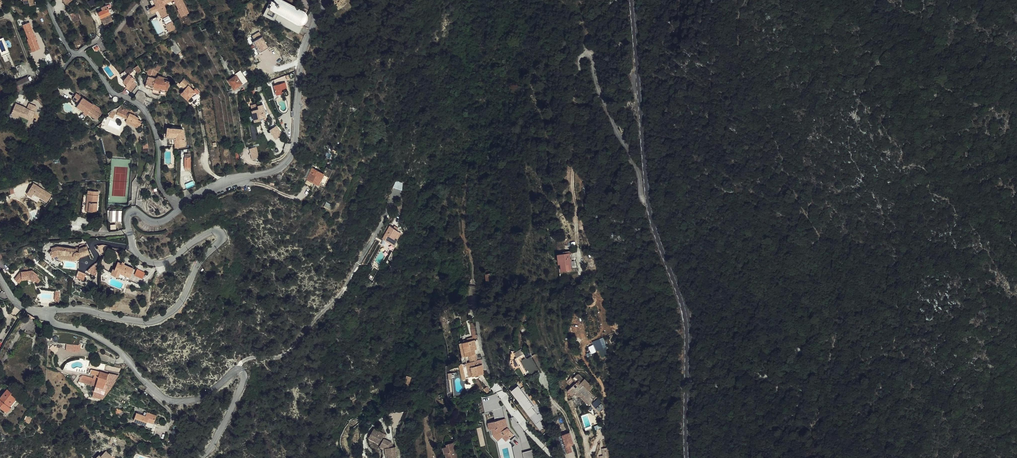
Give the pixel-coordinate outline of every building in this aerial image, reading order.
[(4,11),(4,8),(6,8),(9,7),(8,0),(0,0),(0,12),(4,11)] [(150,8),(152,13),(159,10),(169,32),(177,28),(165,5),(174,0),(182,16),(189,12),(183,0),(152,0),(155,5),(150,8)] [(296,25),(302,14),(279,1),(277,4),(276,3),(267,18),(302,38),(306,30),(296,25)] [(113,8),(111,9),(104,12),(107,17),(116,13),(113,8)] [(116,13),(107,17),(110,23),(118,20),(116,13)] [(80,14),(76,15),(73,17),(76,24),(83,21),(80,14)] [(45,51),(39,36),(34,38),(36,44),(35,45),(39,54),(45,51)] [(184,56),(176,43),(170,46),(179,59),(184,56)] [(149,78),(155,80),(157,74),(158,73),(152,70),(149,78)] [(125,85),(131,90),(129,92),(133,95),(139,88),(137,85),(139,83),(138,82),(139,81),(135,74),(130,78),(132,80),(125,85)] [(35,82),(32,76),(26,79),(18,83),(21,89),(26,87),(25,86),(35,82)] [(246,95),(247,94),(252,91),(242,76),(238,78),(239,80),(231,85),(236,94),(243,90),(246,95)] [(159,83),(151,80),(147,91),(155,94),(159,83)] [(159,93),(163,93),(165,85),(159,83),(155,94),(158,94),(159,94),(159,93)] [(165,85),(163,93),(165,94),(164,98),(167,99),(171,87),(165,85)] [(189,95),(192,91),(185,86),(183,90),(188,94),(189,95)] [(288,88),(277,91),(279,99),(283,98),(285,98),(284,95),(289,93),(288,88)] [(165,94),(163,93),(159,93),(159,94),(158,94),(157,98),(167,101),(167,99),(164,98),(165,94)] [(185,99),(192,103),(195,100),(194,96),(192,93),(190,96),(189,95),(188,94),(185,99)] [(106,115),(79,97),(75,102),(82,106),(79,109),(90,117),(90,116),(99,122),(101,119),(102,120),(106,115)] [(146,100),(144,100),(143,100),(143,102),(136,102),(150,111),(153,108),(154,109),(156,104),(147,103),(146,100)] [(261,113),(256,114),(257,126),(263,125),(263,123),(268,122),(266,110),(261,111),(261,113)] [(129,115),(128,117),(123,114),(122,116),(121,119),(132,124),(132,119),(133,119),(134,117),(129,115)] [(136,128),(140,130),(139,131),(144,133),(146,127),(143,126),(144,123),(140,121),(140,119),(134,117),(133,119),(132,119),(132,124),(137,126),(136,128)] [(167,132),(167,142),(171,142),(171,148),(179,148),(180,151),(188,150),(188,136),(184,136),(184,132),(167,132)] [(276,147),(283,142),(278,133),(270,137),(276,147)] [(221,162),(219,152),(212,153),(214,164),(221,162)] [(311,171),(306,178),(308,180),(316,169),(312,166),(311,171)] [(326,177),(321,174),(316,169),(308,180),(318,188),(319,186),(324,190),(330,182),(334,176),(329,173),(326,177)] [(47,202),(51,195),(33,184),(27,195),(31,198),(34,194),(47,202)] [(88,194),(86,211),(93,212),(97,212),(99,192),(88,191),(88,194)] [(88,194),(85,194),(83,214),(93,215),(93,212),(86,211),(88,194)] [(119,233),(118,220),(111,221),(114,233),(119,233)] [(404,243),(408,236),(404,233),(400,231),(396,229),(389,242),(393,244),(401,249),(404,243)] [(60,246),(52,248),(53,251),(54,256),(55,256),(58,255),(59,257),(75,261),(75,258),(76,258),(78,258),(79,258),(79,257),(79,256),(89,253),(87,246),(80,248),(79,252),(76,252),(76,249),(60,246)] [(562,260),(558,260),(560,276),(570,275),(568,259),(562,260)] [(119,266),(117,270),(131,276),(135,267),(120,261),(119,266)] [(144,276),(147,270),(138,267),(136,273),(144,276)] [(131,276),(117,270),(115,275),(129,281),(131,276)] [(21,272),(16,280),(20,283),(23,280),(31,279),(34,281),(39,275),(33,271),(29,271),(24,272),(21,272)] [(497,284),(496,277),(493,278),(492,278),(492,276),(486,277),(487,292),(490,292),(492,291),(493,291),(493,285),(497,284)] [(35,344),(37,335),(31,334),(25,342),(35,344)] [(479,365),(477,356),(475,350),(479,349),(477,345),(477,346),(474,346),(462,349),(466,362),(463,362),(465,369),(470,368),(479,365)] [(532,358),(529,359),(526,354),(517,359),(520,364),(522,364),(527,373),(530,371),(532,375),(536,373),(536,374),(540,372),(532,358)] [(401,366),(406,368),(409,361),(403,359),(401,366)] [(470,368),(473,383),(487,379),(483,364),(479,365),(470,368)] [(462,370),(465,384),(473,383),(470,368),(465,369),(464,370),(462,370)] [(94,385),(90,396),(100,399),(114,384),(113,383),(118,378),(110,376),(109,377),(103,374),(93,371),(91,374),(95,376),(95,377),(97,377),(96,380),(82,376),(81,376),(80,376),(79,376),(79,377),(78,377),(81,379),(79,381),(94,385)] [(584,401),(587,404),(590,402),(592,405),(597,401),(594,397),(597,394),(589,384),(588,384),(584,380),(583,379),(582,379),(581,379),(580,380),(577,383),(580,386),(569,396),(575,403),(579,400),(581,398),(584,401)] [(14,404),(9,400),(0,412),(0,419),(1,420),(3,418),(8,423),(13,418),(10,416),(16,409),(13,405),(14,404)] [(592,405),(590,402),(587,404),(590,407),(593,410),(600,405),(597,401),(592,405)] [(582,414),(590,407),(587,404),(580,410),(582,414)] [(140,418),(133,415),(129,423),(141,429),(147,432),(152,421),(143,417),(141,421),(139,420),(140,418)] [(370,426),(374,428),(374,430),(382,434),(382,435),(387,437),(388,444),(391,443),(392,449),(393,449),(392,444),(397,443),(398,447),(399,447),(396,435),(393,436),(392,431),(385,428),(386,424),(373,419),(370,426)] [(497,440),(501,444),(500,445),(502,447),(508,446),(517,438),(510,431),(510,429),(503,430),(502,424),(491,426),(493,434),(493,433),(495,433),(497,440)] [(495,440),(500,445),(501,444),(497,440),(495,433),(493,433),(495,440)] [(453,449),(447,450),(448,453),(443,454),(444,457),(455,457),(453,449)]
